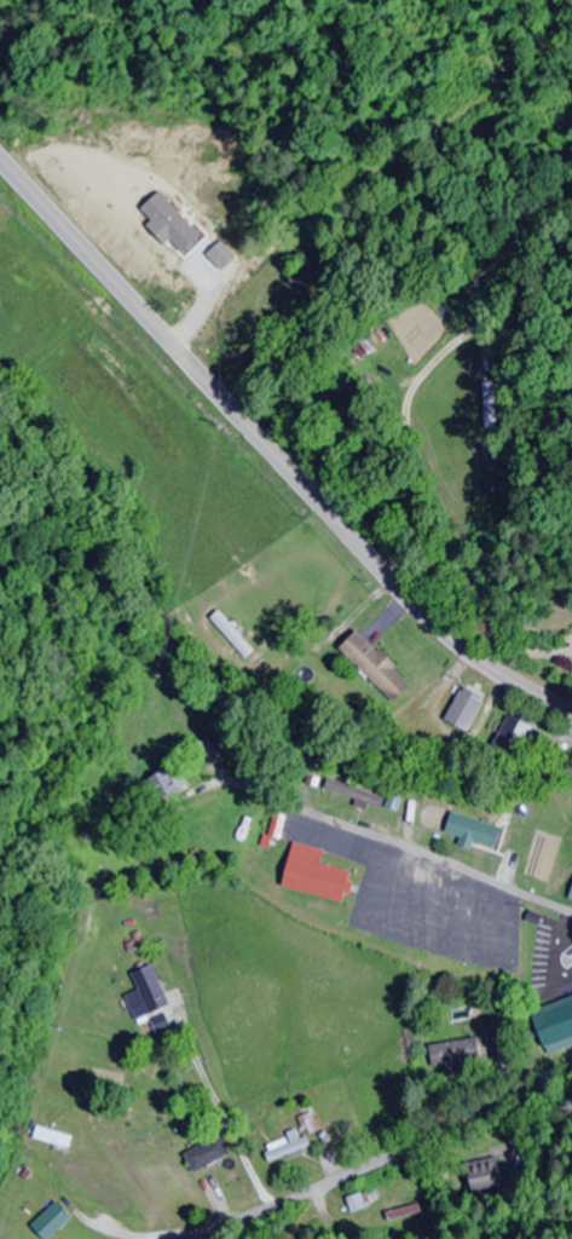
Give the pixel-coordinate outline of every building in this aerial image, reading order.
[(411,684),(357,631),(338,650),(392,704),(411,684)] [(486,701),(464,687),(444,720),(466,734),(486,701)] [(518,751),(533,726),(512,713),(497,738),(518,751)] [(188,784),(174,764),(151,780),(164,800),(188,784)] [(325,792),(383,808),(385,797),(327,781),(325,792)] [(494,853),(502,828),(451,813),(444,837),(494,853)] [(323,851),(292,843),(282,888),(346,904),(353,873),(320,865),(323,851)] [(124,997),(135,1021),(169,1006),(152,965),(131,975),(138,991),(124,997)] [(531,1012),(542,1049),(571,1039),(571,999),(531,1012)] [(431,1043),(432,1071),(484,1071),(483,1042),(431,1043)] [(72,1137),(35,1129),(32,1141),(69,1150),(72,1137)] [(310,1147),(304,1134),(265,1151),(271,1164),(310,1147)] [(185,1154),(193,1173),(230,1156),(222,1138),(185,1154)] [(499,1158),(464,1165),(471,1198),(506,1190),(499,1158)] [(348,1199),(352,1214),(368,1209),(363,1194),(348,1199)] [(427,1203),(401,1210),(399,1202),(386,1206),(390,1223),(429,1212),(427,1203)]
